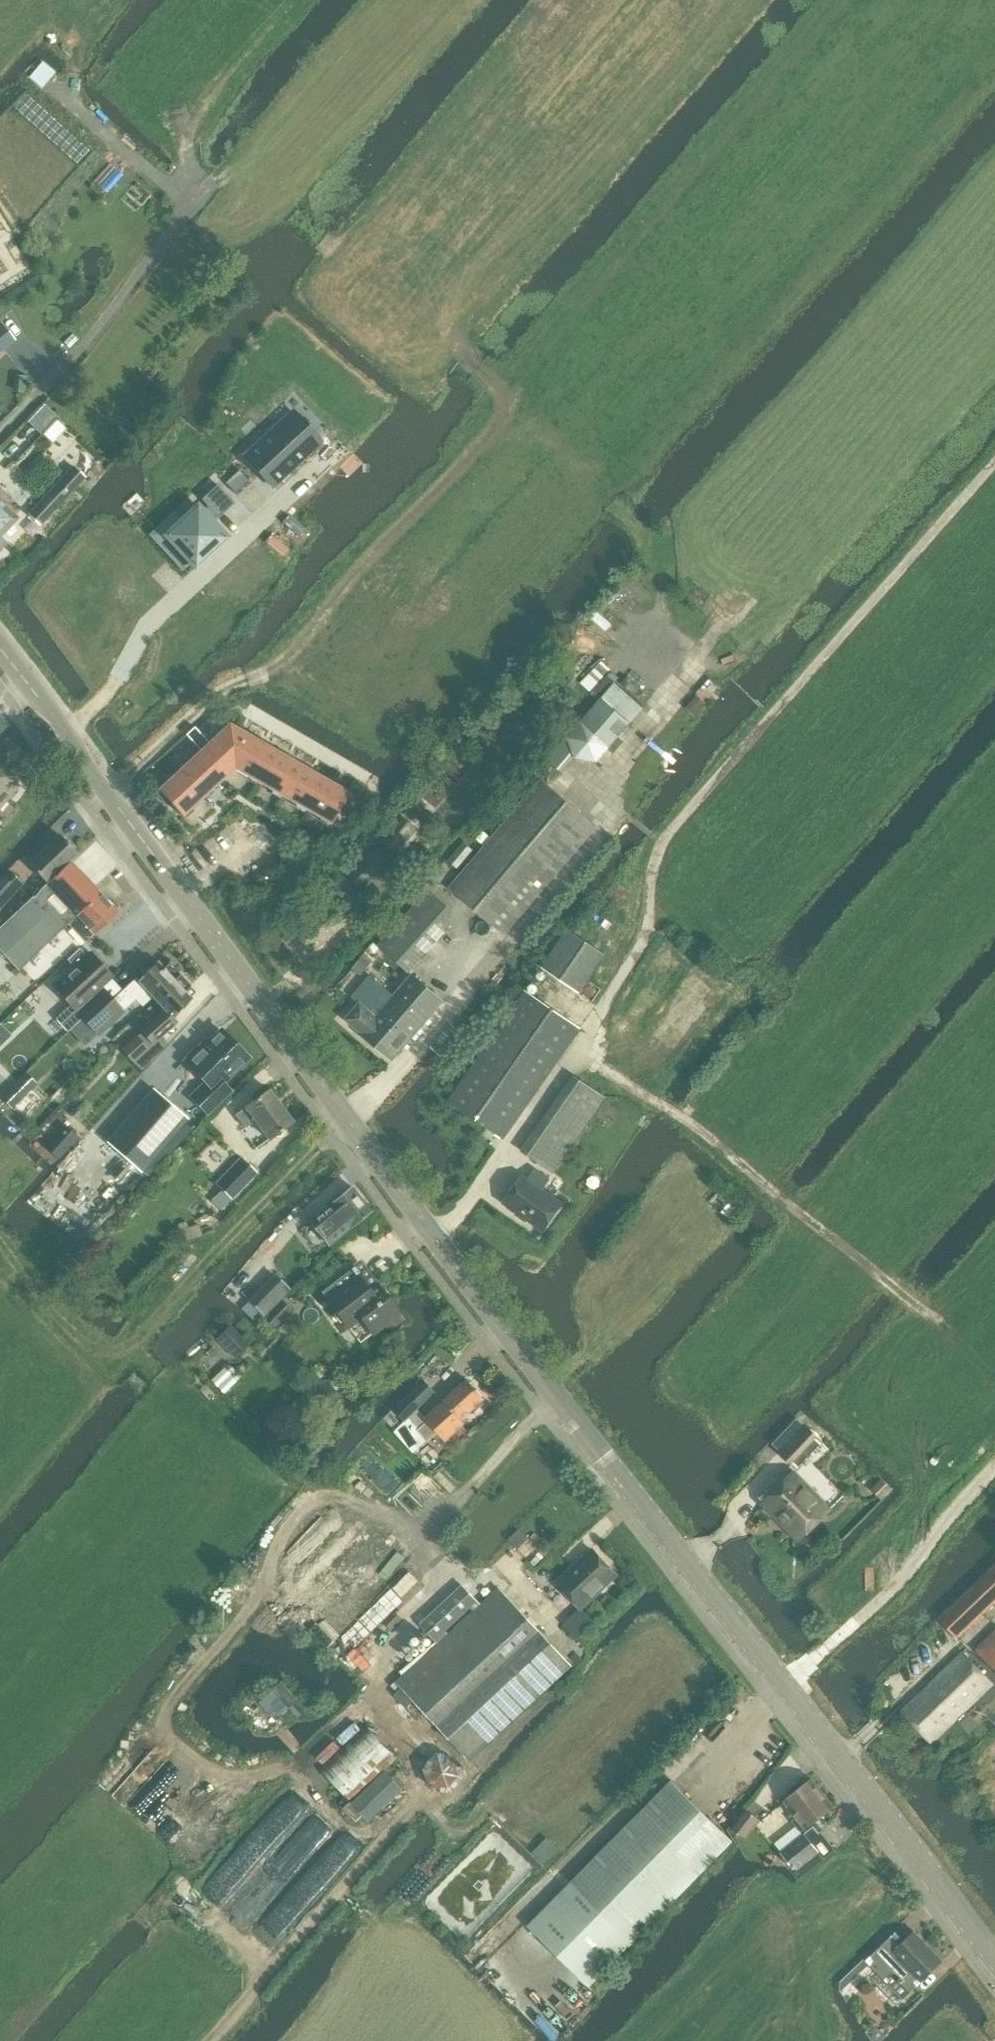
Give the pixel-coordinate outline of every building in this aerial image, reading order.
[(293,411),(244,457),(272,487),(321,441),(293,411)] [(73,467),(29,514),(40,525),(85,477),(73,467)] [(239,470),(225,483),(235,494),(249,481),(239,470)] [(167,535),(167,536),(168,536),(192,562),(194,564),(194,565),(195,566),(196,565),(195,564),(223,538),(224,539),(225,538),(224,537),(212,525),(210,523),(216,517),(218,519),(235,503),(221,489),(217,484),(201,500),(208,507),(202,513),(197,509),(198,508),(197,507),(196,508),(196,509),(183,521),(168,535),(167,535)] [(19,518),(0,501),(0,553),(9,543),(2,536),(19,518)] [(631,723),(603,697),(569,739),(574,758),(597,763),(631,723)] [(330,824),(349,792),(229,723),(158,789),(183,817),(234,769),(330,824)] [(17,789),(19,786),(0,770),(0,810),(9,798),(13,798),(17,792),(17,789)] [(503,935),(596,826),(541,780),(448,889),(503,935)] [(382,839),(396,851),(415,829),(411,825),(402,818),(401,816),(382,839)] [(45,882),(76,853),(59,835),(29,864),(45,882)] [(372,853),(371,852),(349,877),(363,889),(385,863),(390,857),(378,846),(372,853)] [(101,894),(70,862),(42,890),(34,898),(33,897),(0,928),(0,951),(19,971),(68,925),(101,894)] [(22,883),(8,870),(0,880),(0,907),(22,883)] [(429,890),(379,946),(409,972),(449,928),(442,922),(438,918),(440,915),(447,907),(429,890)] [(338,902),(335,899),(296,933),(313,952),(352,918),(350,916),(361,906),(349,892),(338,902)] [(101,894),(68,925),(86,944),(119,912),(101,894)] [(579,993),(604,955),(569,930),(543,968),(579,993)] [(73,967),(86,956),(79,949),(67,960),(73,967)] [(101,987),(113,977),(90,952),(52,986),(70,1005),(61,1014),(73,1027),(82,1018),(75,1011),(101,987)] [(169,963),(163,969),(157,963),(138,980),(136,978),(113,1000),(101,987),(75,1011),(82,1018),(73,1027),(72,1027),(77,1033),(87,1024),(89,1026),(95,1020),(104,1030),(146,991),(153,998),(179,974),(169,963)] [(185,992),(191,986),(179,974),(153,998),(166,1012),(143,1034),(153,1045),(178,1022),(172,1016),(191,999),(185,992)] [(392,1060),(443,1002),(413,975),(395,996),(371,976),(356,993),(376,1010),(373,1014),(377,1017),(362,1034),(392,1060)] [(503,1138),(579,1028),(526,991),(449,1101),(503,1138)] [(346,1020),(362,1034),(377,1017),(373,1014),(376,1010),(356,993),(353,997),(360,1003),(346,1020)] [(12,1036),(0,1023),(0,1047),(12,1036)] [(222,1083),(247,1058),(221,1031),(200,1051),(197,1048),(184,1061),(205,1082),(190,1097),(207,1114),(230,1091),(222,1083)] [(135,1063),(149,1049),(138,1038),(124,1051),(135,1063)] [(1,1098),(11,1109),(36,1084),(25,1074),(1,1098)] [(553,1173),(606,1097),(574,1075),(522,1151),(553,1173)] [(153,1091),(109,1142),(140,1170),(185,1118),(153,1091)] [(270,1141),(294,1123),(271,1091),(246,1108),(246,1109),(236,1116),(246,1129),(256,1122),(270,1141)] [(44,1146),(58,1159),(77,1137),(64,1124),(44,1146)] [(232,1200),(258,1174),(242,1159),(217,1185),(232,1200)] [(542,1189),(549,1180),(536,1170),(529,1180),(523,1176),(505,1204),(544,1231),(563,1204),(542,1189)] [(331,1245),(372,1211),(353,1188),(312,1222),(331,1245)] [(356,1275),(359,1273),(355,1267),(351,1269),(352,1271),(323,1293),(349,1328),(362,1318),(373,1334),(386,1324),(390,1329),(403,1319),(376,1284),(367,1290),(356,1275)] [(275,1274),(249,1302),(264,1316),(280,1299),(287,1292),(290,1289),(275,1274)] [(215,1338),(234,1358),(249,1345),(229,1324),(215,1338)] [(483,1402),(486,1399),(470,1381),(445,1403),(446,1403),(427,1420),(419,1410),(437,1393),(425,1381),(395,1411),(406,1422),(395,1432),(414,1453),(438,1432),(446,1440),(465,1423),(462,1420),(476,1408),(478,1411),(486,1404),(483,1402)] [(799,1469),(823,1443),(806,1427),(781,1453),(799,1469)] [(800,1541),(831,1511),(794,1474),(764,1504),(800,1541)] [(582,1608),(617,1576),(594,1551),(559,1583),(582,1608)] [(994,1603),(994,1564),(938,1618),(958,1639),(994,1603)] [(572,1667),(538,1630),(500,1588),(482,1605),(464,1586),(422,1625),(440,1644),(398,1682),(471,1761),(572,1667)] [(974,1650),(994,1673),(994,1630),(974,1650)] [(931,1743),(969,1707),(993,1684),(963,1653),(901,1712),(931,1743)] [(349,1800),(398,1757),(369,1725),(321,1768),(349,1800)] [(465,1777),(455,1760),(438,1752),(423,1769),(430,1789),(451,1793),(465,1777)] [(371,1821),(403,1790),(385,1772),(352,1802),(371,1821)] [(802,1832),(834,1806),(813,1780),(785,1802),(797,1817),(793,1821),(802,1832)] [(588,1986),(733,1840),(673,1781),(571,1883),(527,1926),(588,1986)] [(747,1837),(760,1821),(746,1810),(733,1827),(747,1837)] [(802,1876),(834,1851),(814,1826),(782,1852),(802,1876)] [(943,1961),(934,1952),(915,1932),(899,1947),(891,1938),(868,1961),(886,1980),(894,1972),(911,1991),(943,1961)]
